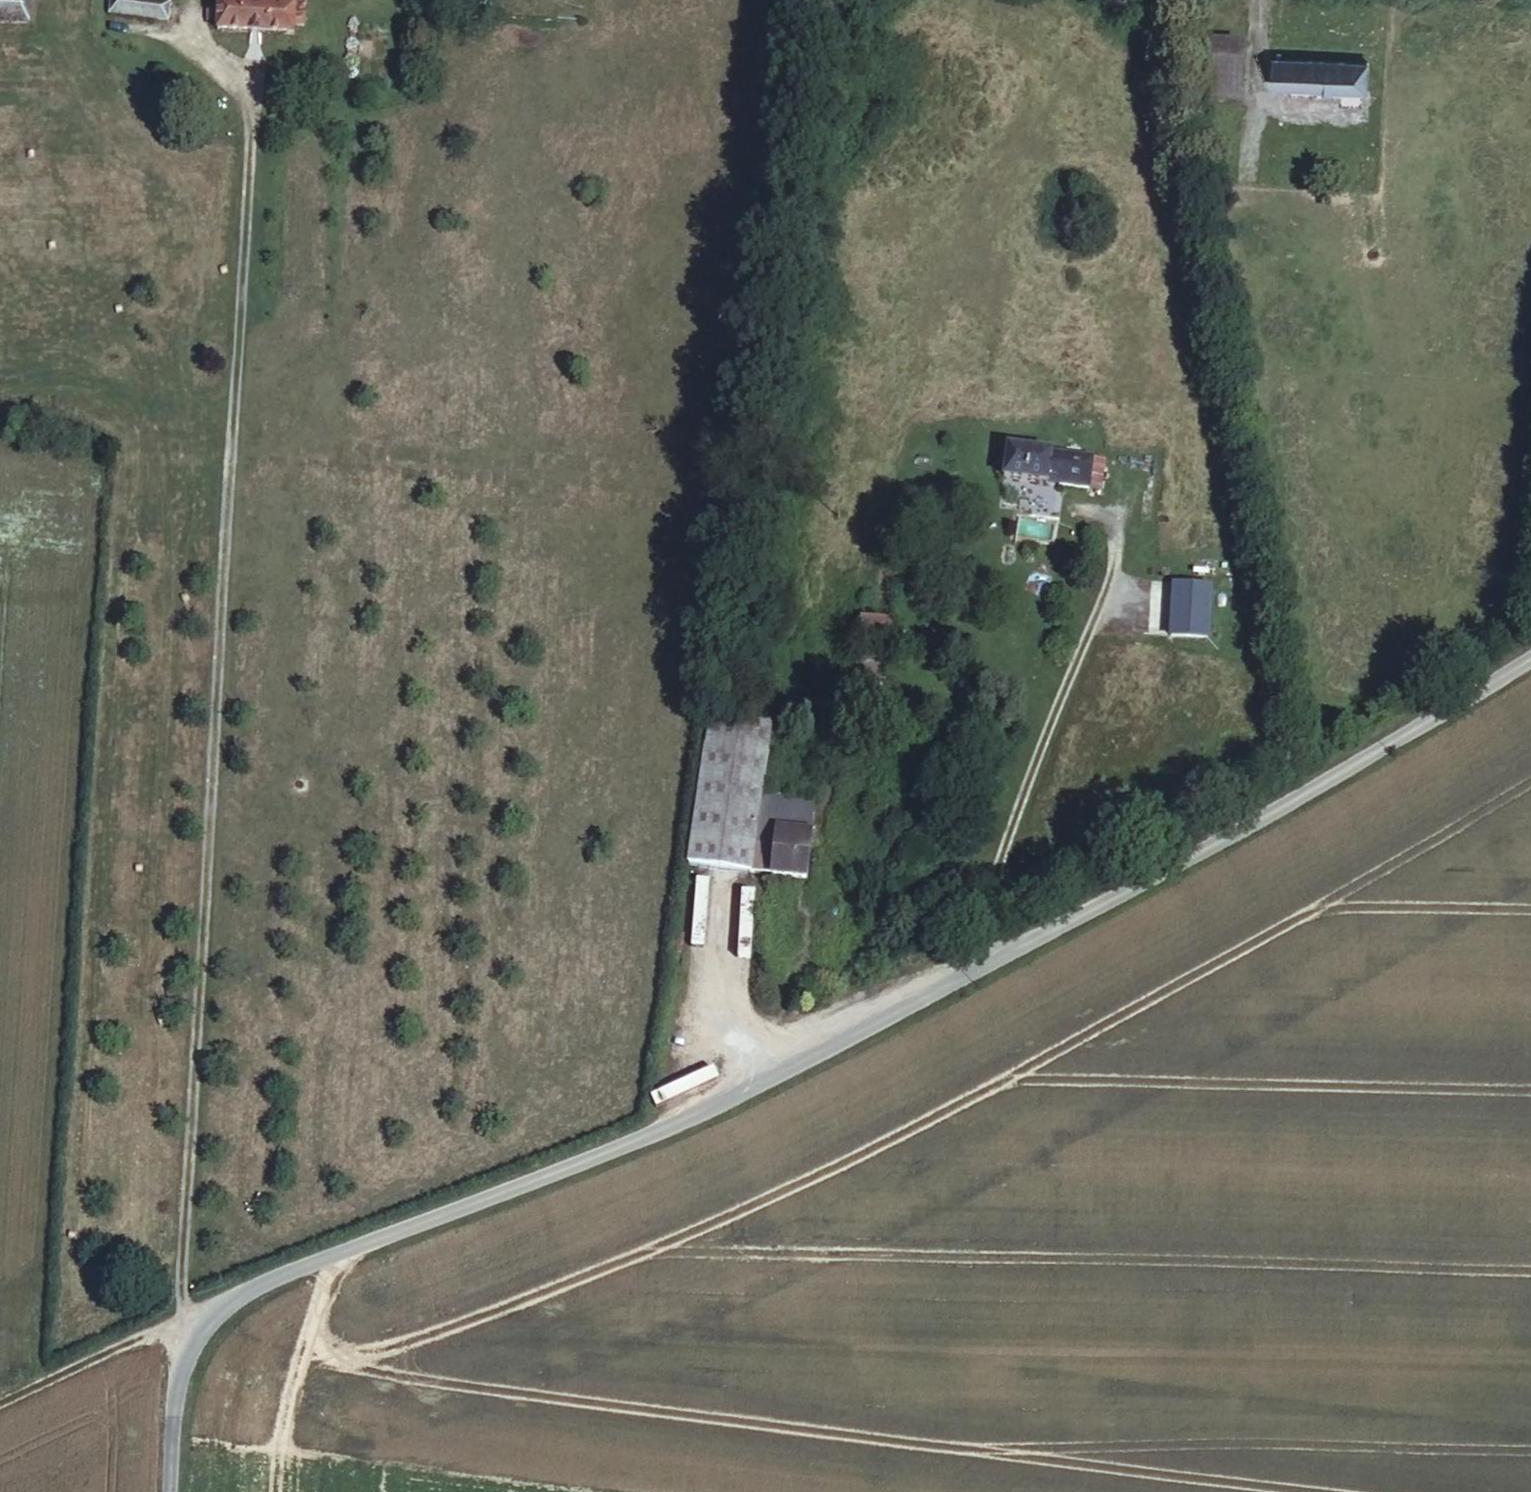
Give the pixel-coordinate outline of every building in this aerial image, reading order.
[(171,0),(111,0),(111,15),(170,18),(171,0)] [(257,0),(222,0),(219,19),(190,17),(189,28),(178,27),(176,43),(186,43),(188,52),(260,56),(262,46),(271,48),(273,32),(262,30),(262,20),(256,19),(257,0)] [(1204,102),(1241,103),(1244,38),(1207,37),(1204,102)] [(1269,86),(1369,91),(1370,58),(1271,53),(1269,86)] [(1332,113),(1238,106),(1236,142),(1330,149),(1332,113)] [(1005,441),(1000,475),(1102,489),(1107,454),(1005,441)] [(1092,521),(991,502),(984,530),(1087,551),(1092,521)] [(1209,638),(1212,581),(1171,579),(1168,636),(1209,638)] [(857,607),(855,632),(886,635),(889,610),(857,607)] [(886,635),(855,632),(845,740),(874,745),(886,635)] [(694,843),(684,923),(746,930),(749,899),(755,852),(763,779),(702,770),(694,843)] [(814,859),(755,852),(749,899),(770,903),(768,933),(804,938),(814,859)] [(749,899),(746,930),(768,933),(770,903),(749,899)] [(653,1110),(694,1095),(690,1084),(649,1098),(653,1110)]
